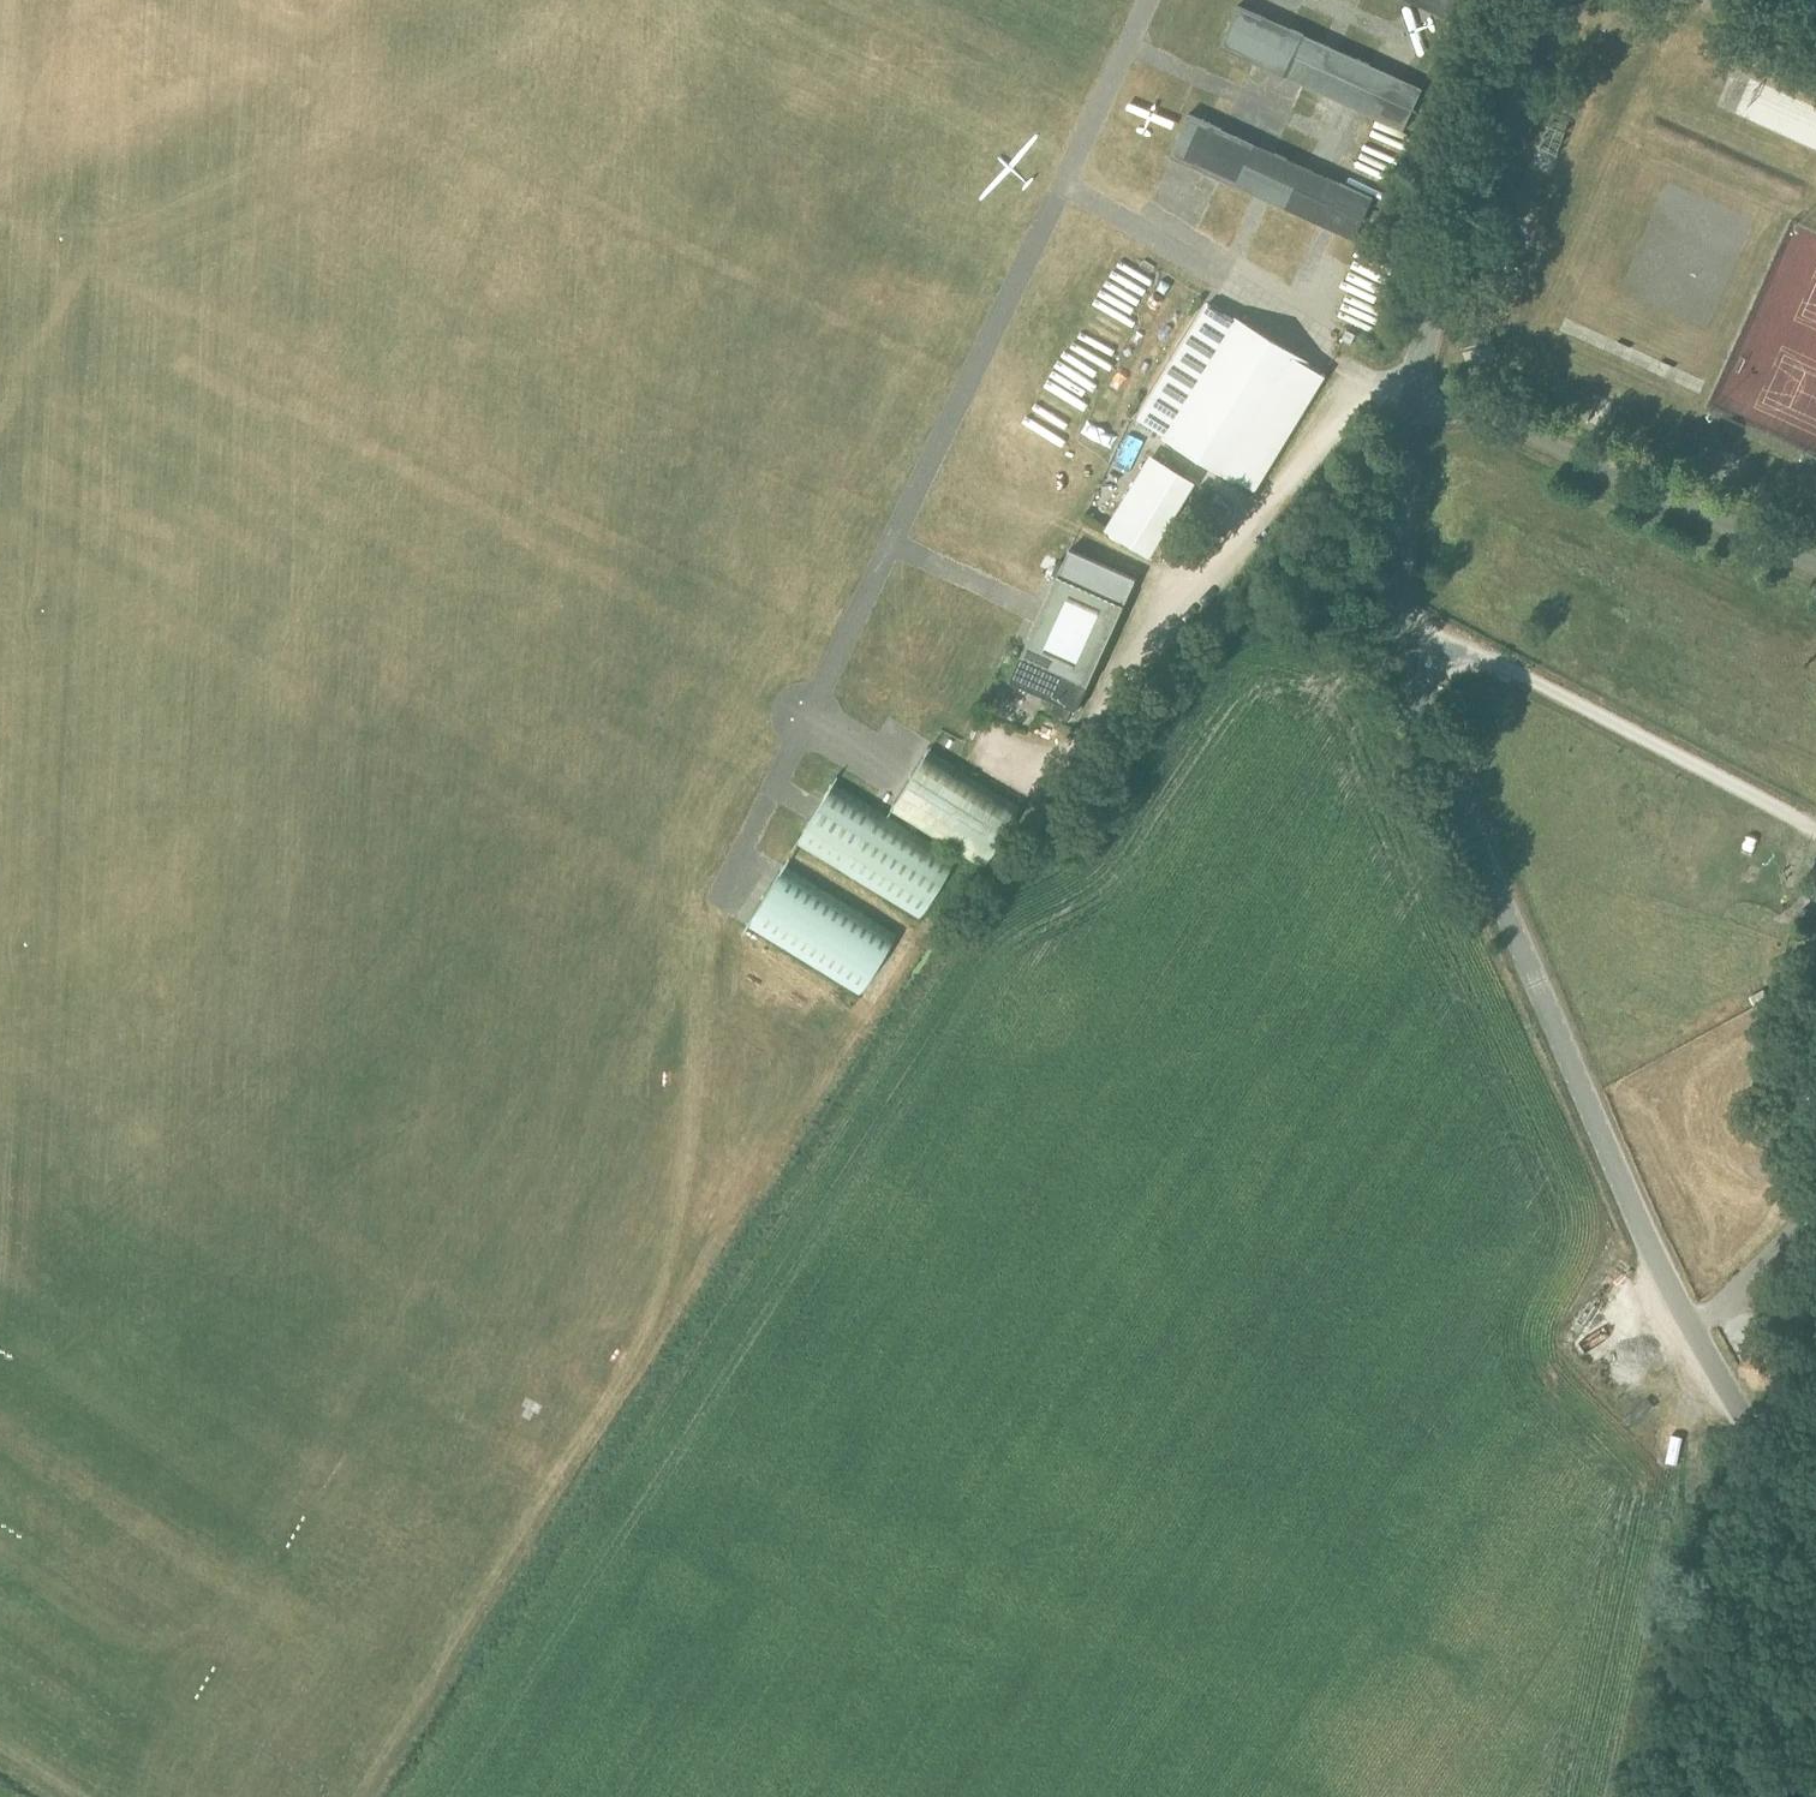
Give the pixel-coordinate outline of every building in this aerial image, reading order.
[(1454,20),(1463,0),(1410,0),(1454,20)] [(1239,3),(1220,45),(1261,64),(1311,87),(1404,129),(1423,87),(1297,30),(1245,6),(1239,3)] [(1170,155),(1176,158),(1226,181),(1326,226),(1354,239),(1373,196),(1306,166),(1281,154),(1231,131),(1189,113),(1170,155)] [(1235,319),(1216,307),(1145,423),(1165,434),(1164,436),(1236,479),(1237,478),(1256,490),(1326,375),(1307,363),(1308,362),(1236,318),(1235,319)] [(1351,326),(1343,338),(1351,342),(1356,333),(1351,326)] [(1151,458),(1106,532),(1149,558),(1194,484),(1151,458)] [(1072,709),(1077,711),(1136,578),(1070,548),(1047,600),(1036,624),(1010,681),(1054,701),(1050,711),(1068,719),(1072,709)] [(889,810),(981,867),(1020,805),(927,748),(898,795),(889,810)] [(918,918),(955,856),(831,782),(794,843),(918,918)] [(858,994),(896,933),(783,863),(746,925),(858,994)] [(1803,1053),(1815,1057),(1815,1008),(1803,1053)]
